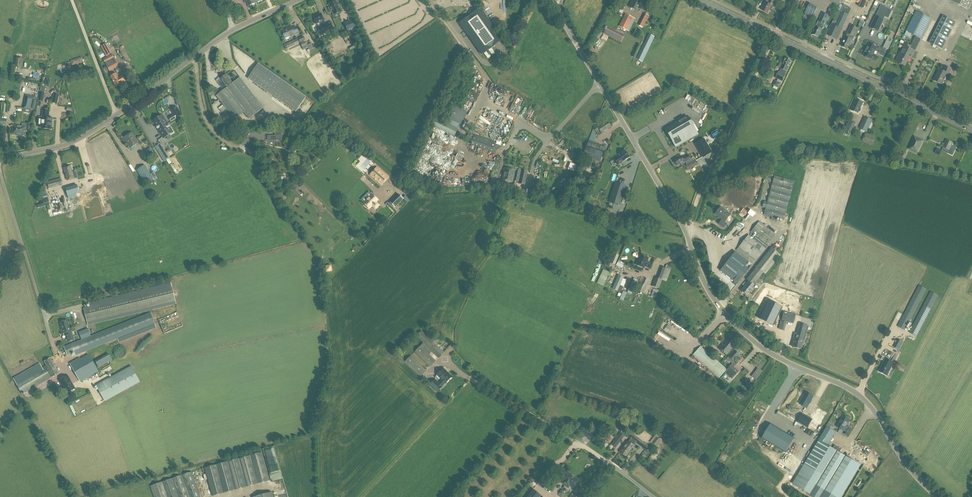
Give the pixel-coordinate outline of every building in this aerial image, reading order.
[(629,7),(638,11),(643,0),(633,0),(629,7)] [(762,10),(768,13),(770,10),(771,11),(774,7),(774,6),(773,6),(776,0),(775,0),(770,0),(769,2),(767,1),(762,10)] [(860,4),(859,6),(860,8),(862,9),(864,9),(868,0),(851,0),(860,4)] [(950,1),(967,9),(971,0),(951,0),(950,1)] [(330,7),(328,8),(329,11),(330,13),(333,12),(334,15),(341,12),(336,1),(334,2),(334,1),(331,3),(329,4),(330,7)] [(478,9),(473,1),(466,6),(471,14),(478,9)] [(459,14),(462,12),(456,4),(453,5),(459,14)] [(810,4),(805,13),(812,17),(817,8),(810,4)] [(827,35),(837,40),(849,15),(852,9),(844,5),(841,12),(836,22),(833,21),(827,35)] [(876,16),(871,28),(878,31),(879,30),(884,20),(883,19),(888,9),(881,6),(876,16)] [(480,9),(460,23),(482,54),(502,40),(480,9)] [(917,12),(907,31),(922,39),(932,19),(917,12)] [(819,21),(818,22),(824,25),(825,24),(829,16),(822,13),(819,21)] [(321,14),(313,18),(316,24),(320,22),(322,26),(318,28),(321,35),(334,28),(331,22),(326,24),(321,14)] [(625,14),(619,26),(626,30),(633,17),(625,14)] [(943,16),(929,43),(942,49),(955,22),(943,16)] [(353,19),(344,23),(345,24),(348,31),(357,27),(354,20),(353,19)] [(816,27),(812,34),(816,36),(816,37),(817,37),(818,37),(819,37),(820,35),(823,36),(824,34),(823,34),(821,33),(822,30),(823,27),(826,29),(828,25),(825,24),(824,25),(818,22),(817,25),(816,27)] [(851,26),(847,34),(854,37),(858,29),(851,26)] [(292,27),(282,31),(286,38),(293,35),(293,36),(299,33),(296,27),(293,28),(292,27)] [(607,27),(603,34),(621,42),(624,36),(607,27)] [(971,40),(971,33),(968,32),(967,34),(960,32),(959,36),(971,40)] [(649,35),(637,60),(642,62),(654,37),(649,35)] [(912,46),(910,49),(915,51),(922,39),(916,37),(912,45),(911,46),(912,46)] [(852,41),(846,38),(841,47),(848,50),(849,47),(852,41)] [(905,43),(896,61),(905,66),(910,58),(912,59),(915,51),(910,49),(912,46),(911,46),(905,43)] [(948,43),(944,51),(949,53),(953,45),(948,43)] [(869,44),(863,55),(866,56),(866,57),(868,59),(869,58),(871,59),(875,51),(884,55),(886,51),(879,48),(879,49),(876,48),(877,47),(869,44)] [(112,54),(103,59),(106,64),(111,61),(115,59),(112,54)] [(23,59),(15,58),(14,67),(23,68),(23,59)] [(781,69),(783,70),(782,73),(785,74),(787,71),(787,72),(792,61),(790,60),(790,59),(787,58),(787,59),(786,58),(784,62),(782,61),(779,67),(781,68),(781,69)] [(116,61),(112,63),(107,66),(110,72),(115,69),(119,67),(116,61)] [(258,64),(248,78),(296,112),(306,97),(258,64)] [(940,70),(934,81),(942,85),(948,74),(949,74),(951,69),(946,67),(943,71),(940,70)] [(776,81),(774,85),(780,88),(781,86),(786,75),(785,74),(782,73),(779,71),(776,78),(778,79),(777,82),(776,81)] [(116,74),(111,77),(116,87),(122,84),(122,83),(125,81),(122,76),(119,78),(116,74)] [(220,93),(217,96),(235,120),(244,113),(249,119),(251,118),(264,108),(241,77),(239,78),(233,83),(227,75),(221,79),(219,80),(217,82),(218,83),(224,90),(220,93)] [(27,95),(24,109),(33,111),(35,111),(38,100),(39,97),(36,97),(27,95)] [(856,98),(851,110),(858,114),(859,111),(861,112),(862,110),(860,109),(864,102),(856,98)] [(468,108),(470,109),(472,104),(465,100),(461,108),(467,110),(468,108)] [(6,110),(6,106),(9,106),(10,103),(1,102),(0,110),(6,110)] [(174,114),(169,117),(171,122),(177,118),(182,115),(177,106),(174,108),(176,112),(174,114)] [(39,117),(39,127),(42,127),(42,129),(46,130),(47,118),(47,116),(46,116),(46,112),(43,112),(43,117),(39,117)] [(166,124),(161,116),(153,121),(158,130),(160,129),(166,125),(166,124)] [(865,116),(859,128),(867,132),(873,120),(865,116)] [(668,128),(665,130),(666,131),(675,147),(675,148),(698,134),(688,117),(686,118),(686,117),(685,118),(679,122),(678,122),(668,128)] [(436,119),(433,126),(454,137),(457,130),(459,131),(459,130),(436,119)] [(607,120),(594,128),(596,131),(597,132),(600,131),(602,134),(612,128),(607,120)] [(470,130),(481,134),(485,125),(474,121),(470,130)] [(848,121),(845,129),(852,132),(855,124),(848,121)] [(13,126),(12,134),(14,134),(17,135),(17,136),(19,136),(20,136),(21,135),(23,135),(25,135),(26,130),(26,127),(27,127),(27,130),(27,129),(31,130),(31,123),(27,123),(27,124),(26,124),(23,124),(23,127),(15,126),(13,126)] [(168,124),(166,124),(166,125),(160,129),(165,137),(173,132),(168,124)] [(594,128),(589,141),(594,143),(597,135),(595,134),(596,131),(594,128)] [(133,133),(124,138),(130,149),(139,144),(133,133)] [(865,134),(863,139),(863,142),(871,145),(874,144),(876,139),(875,136),(867,133),(865,134)] [(474,135),(471,145),(492,152),(493,151),(496,152),(500,149),(501,145),(474,135)] [(915,137),(909,148),(917,152),(922,140),(915,137)] [(582,144),(569,139),(565,149),(579,154),(582,144)] [(699,141),(695,144),(698,150),(703,157),(712,152),(704,139),(699,141)] [(943,143),(941,146),(943,147),(949,150),(950,150),(953,143),(947,140),(945,144),(943,143)] [(589,141),(583,156),(597,161),(599,157),(602,158),(606,148),(594,143),(589,141)] [(618,157),(614,160),(618,165),(621,162),(623,161),(629,157),(626,152),(625,151),(619,154),(620,156),(618,157)] [(680,158),(676,161),(678,164),(680,168),(682,167),(683,169),(691,165),(689,163),(690,162),(688,158),(689,158),(686,154),(679,158),(680,158)] [(683,169),(683,170),(684,172),(686,175),(690,173),(694,170),(691,165),(683,169)] [(71,166),(64,168),(67,181),(75,179),(71,166)] [(145,166),(137,171),(146,183),(152,179),(153,178),(151,175),(145,166)] [(121,167),(85,174),(86,178),(121,171),(121,167)] [(377,167),(370,176),(381,186),(389,177),(377,167)] [(504,172),(502,180),(512,182),(515,170),(505,168),(505,169),(504,170),(504,171),(504,172)] [(518,170),(516,181),(519,182),(519,184),(525,185),(527,172),(526,171),(525,170),(524,170),(523,171),(522,170),(521,171),(518,170)] [(775,176),(773,183),(793,188),(795,181),(775,176)] [(492,179),(490,185),(502,187),(504,181),(492,179)] [(532,180),(528,195),(536,197),(539,182),(532,180)] [(620,206),(626,186),(616,183),(610,203),(620,205),(620,206)] [(773,183),(771,189),(791,195),(793,188),(773,183)] [(402,184),(398,188),(407,196),(410,192),(402,184)] [(67,192),(67,195),(68,196),(80,193),(78,187),(78,185),(66,188),(67,192)] [(771,189),(769,196),(789,201),(791,195),(771,189)] [(363,202),(362,203),(364,204),(364,206),(367,208),(368,208),(369,209),(372,206),(375,209),(375,210),(380,205),(377,202),(379,200),(372,193),(371,194),(363,202)] [(398,194),(389,203),(395,208),(404,199),(398,194)] [(769,196),(767,202),(787,207),(789,201),(769,196)] [(764,201),(762,208),(766,209),(786,214),(787,207),(767,202),(764,201)] [(721,207),(715,214),(722,220),(719,224),(724,228),(727,224),(723,221),(724,221),(730,214),(721,207)] [(772,217),(777,218),(784,220),(786,214),(766,209),(764,215),(772,217)] [(760,221),(750,232),(753,235),(751,237),(753,239),(755,236),(767,246),(777,234),(760,221)] [(748,235),(739,247),(750,256),(756,260),(756,261),(766,248),(753,239),(751,237),(748,235)] [(757,267),(765,274),(780,256),(776,252),(779,249),(774,245),(757,267)] [(735,252),(720,270),(737,284),(752,265),(735,252)] [(614,253),(610,263),(615,265),(619,255),(614,253)] [(641,255),(636,265),(644,268),(645,266),(649,268),(651,263),(647,262),(649,258),(641,255)] [(765,274),(757,267),(756,267),(757,268),(747,280),(749,282),(747,285),(746,285),(741,291),(748,296),(753,290),(752,289),(755,286),(753,285),(763,273),(765,274)] [(603,270),(597,283),(603,287),(610,273),(603,270)] [(618,278),(613,291),(620,294),(623,286),(621,284),(622,280),(618,278)] [(634,278),(627,293),(632,295),(636,285),(637,285),(639,281),(634,278)] [(640,283),(637,291),(643,293),(648,281),(644,279),(642,284),(640,283)] [(919,285),(897,327),(905,331),(927,289),(919,285)] [(172,287),(84,308),(88,322),(176,301),(172,287)] [(930,292),(909,333),(916,337),(938,296),(930,292)] [(782,307),(768,301),(759,319),(773,325),(782,307)] [(807,303),(804,310),(815,313),(817,306),(807,303)] [(792,324),(794,314),(781,311),(779,321),(792,324)] [(82,340),(64,347),(68,356),(74,353),(75,356),(156,324),(151,312),(91,336),(82,340)] [(68,320),(61,322),(63,329),(62,330),(63,334),(66,333),(69,342),(74,340),(71,328),(70,328),(68,320)] [(794,338),(792,347),(801,349),(802,344),(803,345),(807,333),(804,332),(806,325),(799,324),(795,338),(794,338)] [(88,329),(79,332),(82,340),(91,336),(88,329)] [(423,343),(415,352),(430,367),(436,361),(429,355),(432,352),(439,358),(444,353),(422,331),(416,336),(423,343)] [(727,339),(719,348),(726,355),(735,346),(727,339)] [(700,347),(693,355),(719,378),(724,372),(732,379),(738,372),(731,365),(726,370),(700,347)] [(402,348),(397,353),(401,357),(406,352),(402,348)] [(734,350),(728,357),(731,359),(729,360),(731,362),(732,360),(737,364),(741,359),(738,357),(740,355),(734,350)] [(82,357),(80,358),(89,374),(98,369),(89,354),(82,358),(82,357)] [(109,354),(96,362),(99,368),(113,361),(109,354)] [(411,356),(405,362),(421,377),(426,371),(411,356)] [(50,358),(44,361),(53,376),(60,373),(54,363),(53,363),(50,358)] [(80,358),(70,363),(79,380),(89,374),(80,358)] [(886,360),(880,371),(887,375),(893,363),(886,360)] [(110,365),(90,374),(93,380),(113,372),(110,365)] [(45,367),(17,384),(23,394),(51,378),(45,367)] [(132,367),(97,385),(106,402),(141,383),(132,367)] [(435,380),(429,386),(437,393),(442,387),(452,377),(443,368),(437,375),(442,380),(439,384),(435,380)] [(68,375),(59,381),(66,394),(76,388),(68,375)] [(806,392),(799,404),(806,408),(813,397),(806,392)] [(803,414),(798,422),(808,427),(812,420),(803,414)] [(850,420),(844,416),(837,427),(845,431),(843,433),(848,436),(852,429),(848,427),(847,427),(846,426),(850,420)] [(771,425),(763,438),(786,452),(794,439),(771,425)] [(793,484),(815,496),(839,496),(857,468),(844,460),(846,456),(839,453),(841,449),(835,445),(833,449),(826,445),(834,431),(827,427),(804,465),(793,484)] [(585,430),(582,436),(590,440),(593,435),(585,430)] [(620,432),(611,445),(616,448),(624,436),(627,438),(628,437),(630,439),(626,445),(628,447),(629,446),(632,448),(636,442),(647,451),(650,447),(631,432),(630,433),(625,430),(622,434),(620,432)] [(574,436),(572,439),(583,446),(585,444),(574,436)] [(657,436),(651,443),(656,447),(661,440),(657,436)] [(626,445),(620,453),(625,456),(632,448),(629,446),(628,447),(626,445)] [(261,453),(205,468),(213,496),(269,481),(261,453)] [(564,480),(562,483),(568,487),(569,485),(570,485),(573,487),(575,483),(576,484),(577,484),(578,481),(578,480),(578,479),(568,471),(567,472),(566,472),(564,474),(564,475),(565,475),(562,479),(564,480)] [(151,486),(154,496),(201,496),(192,472),(151,486)]
